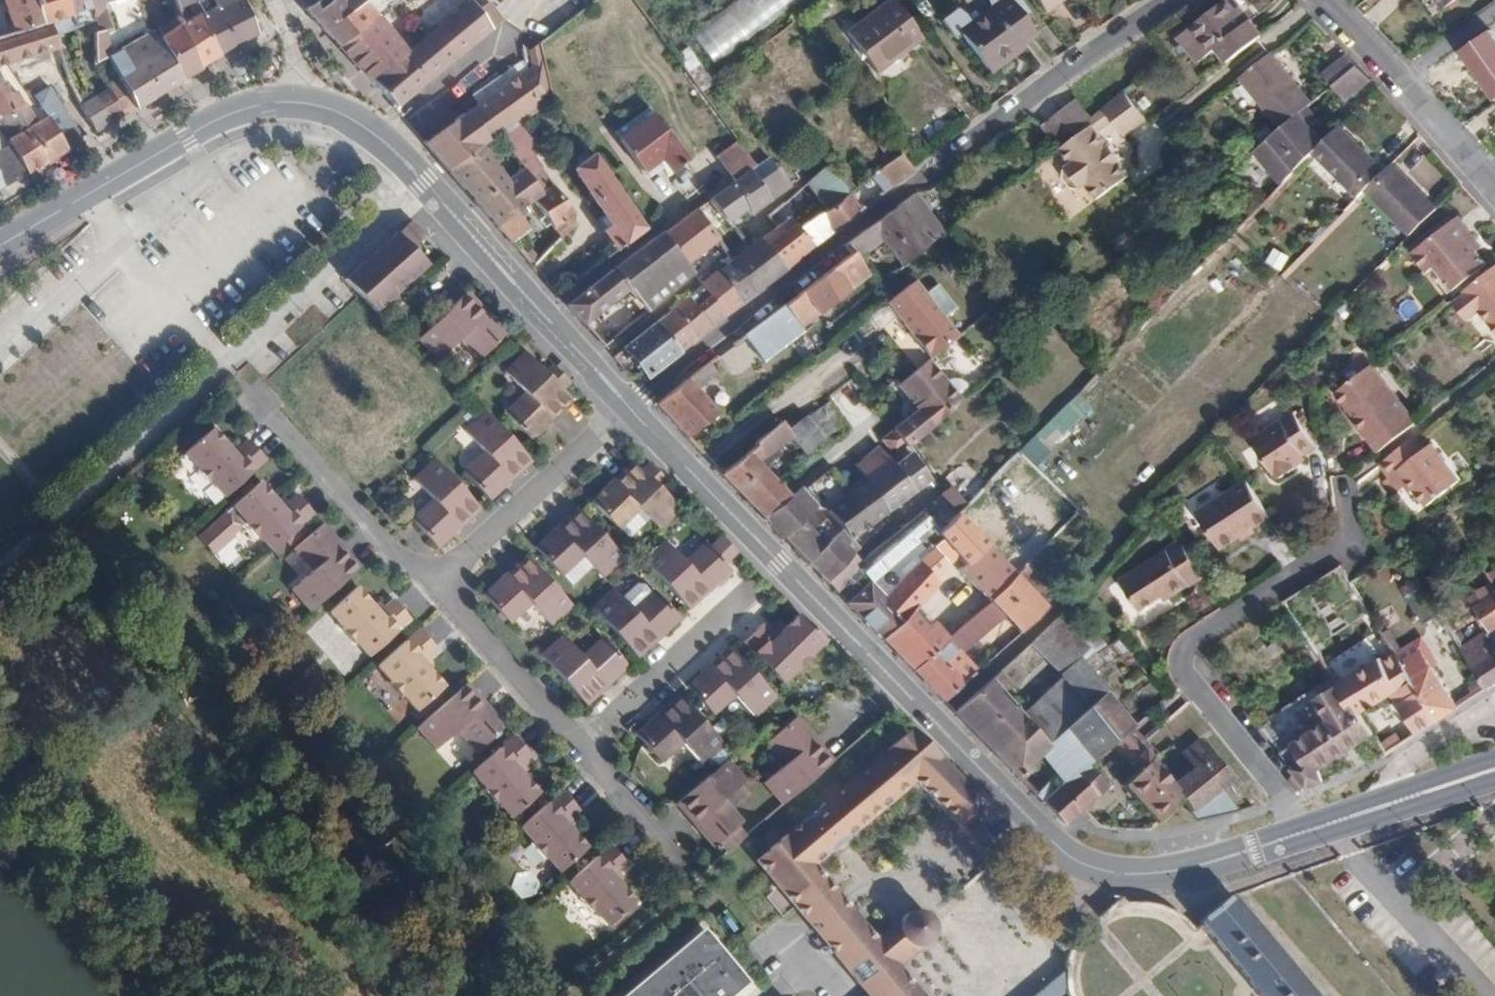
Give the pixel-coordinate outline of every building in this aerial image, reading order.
[(32,0),(2,0),(12,32),(27,29),(40,24),(32,0)] [(64,0),(32,0),(40,24),(49,22),(69,16),(64,0)] [(98,0),(64,0),(69,16),(91,10),(101,7),(98,0)] [(101,7),(110,31),(99,34),(94,37),(93,67),(107,59),(149,36),(136,0),(98,0),(101,7)] [(175,9),(191,2),(195,0),(172,0),(175,9)] [(243,0),(195,0),(191,2),(197,16),(217,58),(224,53),(256,37),(243,0)] [(373,82),(410,53),(365,3),(369,0),(330,0),(330,1),(329,0),(319,0),(306,10),(373,82)] [(687,24),(718,0),(667,0),(687,24)] [(694,40),(721,72),(810,0),(743,0),(694,40)] [(894,0),(890,0),(846,33),(877,74),(923,38),(894,0)] [(1008,0),(953,0),(953,8),(937,19),(951,38),(957,34),(984,70),(1033,33),(1008,0)] [(1042,10),(1053,2),(1051,0),(1035,0),(1042,10)] [(1196,34),(1235,4),(1233,0),(1223,0),(1190,27),(1196,34)] [(1446,9),(1459,0),(1439,0),(1446,9)] [(373,82),(396,108),(504,22),(491,4),(480,13),(472,3),(410,53),(373,82)] [(1228,40),(1239,54),(1265,33),(1256,20),(1252,24),(1235,4),(1196,34),(1211,53),(1228,40)] [(110,31),(101,7),(91,10),(99,34),(110,31)] [(196,72),(217,58),(197,16),(176,30),(196,72)] [(49,22),(40,24),(27,29),(38,55),(58,50),(49,22)] [(0,37),(0,68),(38,55),(27,29),(12,32),(0,37)] [(176,30),(161,41),(178,83),(196,72),(176,30)] [(178,83),(161,41),(156,32),(149,36),(107,59),(120,82),(136,109),(178,83)] [(544,60),(541,44),(531,51),(534,67),(544,60)] [(687,72),(699,65),(688,46),(676,53),(687,72)] [(1315,101),(1273,52),(1243,76),(1284,127),(1310,106),(1312,104),(1315,101)] [(1358,66),(1348,54),(1326,71),(1336,84),(1358,66)] [(551,98),(544,60),(534,67),(426,142),(451,169),(483,146),(498,136),(551,98)] [(1349,100),(1372,81),(1358,66),(1336,84),(1349,100)] [(81,141),(54,98),(56,96),(43,77),(15,95),(16,96),(8,100),(2,87),(0,88),(0,134),(5,143),(0,146),(0,189),(81,141)] [(1148,119),(1125,91),(1105,108),(1114,121),(1125,136),(1148,119)] [(107,93),(81,107),(93,134),(107,126),(121,118),(107,93)] [(1078,98),(1061,112),(1062,113),(1075,131),(1093,117),(1078,98)] [(1312,104),(1310,106),(1322,119),(1324,117),(1312,104)] [(1284,127),(1257,150),(1284,182),(1318,149),(1327,139),(1315,125),(1322,119),(1310,106),(1284,127)] [(1104,128),(1114,121),(1105,108),(1095,115),(1104,128)] [(1046,124),(1063,148),(1080,136),(1075,131),(1062,113),(1046,124)] [(1097,199),(1129,176),(1119,161),(1121,160),(1111,145),(1109,147),(1098,132),(1104,128),(1095,115),(1093,117),(1075,131),(1080,136),(1063,148),(1062,149),(1072,164),(1065,169),(1064,178),(1071,188),(1080,189),(1087,184),(1097,199)] [(689,161),(656,116),(622,141),(644,172),(663,157),(674,172),(689,161)] [(1380,155),(1345,122),(1334,132),(1327,139),(1318,149),(1354,182),(1380,155)] [(879,169),(899,155),(883,133),(874,140),(885,154),(875,163),(879,169)] [(509,181),(483,146),(451,169),(498,226),(521,210),(533,201),(541,195),(527,176),(523,171),(509,181)] [(756,167),(740,146),(724,158),(739,179),(750,172),(756,167)] [(903,180),(913,173),(909,168),(899,155),(879,169),(872,175),(886,193),(903,180)] [(1391,164),(1380,155),(1354,182),(1364,192),(1369,187),(1391,164)] [(603,232),(617,251),(644,231),(595,156),(592,159),(551,188),(572,217),(594,202),(610,226),(603,232)] [(768,159),(756,167),(750,172),(758,183),(775,169),(768,159)] [(847,161),(831,173),(849,191),(862,181),(847,161)] [(1394,161),(1391,164),(1369,187),(1415,233),(1441,207),(1394,161)] [(685,195),(699,190),(691,167),(677,172),(685,195)] [(848,192),(849,191),(831,173),(825,167),(806,184),(827,207),(848,192)] [(541,195),(551,188),(538,169),(527,176),(541,195)] [(750,172),(739,179),(710,201),(728,221),(746,208),(751,216),(771,202),(770,199),(788,187),(775,169),(758,183),(750,172)] [(572,229),(572,217),(551,188),(541,195),(533,201),(560,240),(572,229)] [(814,247),(862,212),(848,192),(827,207),(798,228),(814,247)] [(845,248),(851,256),(856,263),(885,242),(903,265),(943,234),(914,197),(845,248)] [(728,221),(710,201),(692,213),(717,240),(733,228),(728,221)] [(521,210),(498,226),(511,241),(533,225),(521,210)] [(717,240),(692,213),(662,236),(685,264),(698,256),(717,240)] [(1471,244),(1478,239),(1460,217),(1414,254),(1430,273),(1437,267),(1456,291),(1489,265),(1479,253),(1471,244)] [(787,270),(814,247),(798,228),(790,218),(777,228),(762,240),(787,270)] [(348,280),(378,314),(429,268),(414,251),(426,238),(412,223),(400,235),(399,234),(378,253),(382,257),(370,267),(367,263),(348,280)] [(628,290),(648,314),(692,276),(694,274),(685,264),(662,236),(652,239),(566,305),(583,324),(628,290)] [(1485,248),(1478,239),(1471,244),(1479,253),(1485,248)] [(787,270),(762,240),(749,250),(773,280),(787,270)] [(1271,248),(1265,264),(1282,270),(1288,254),(1271,248)] [(523,256),(532,266),(538,261),(530,250),(523,256)] [(740,306),(773,280),(749,250),(733,262),(716,276),(740,306)] [(378,253),(367,263),(370,267),(382,257),(378,253)] [(851,256),(802,293),(819,314),(868,277),(856,263),(851,256)] [(1466,293),(1467,296),(1457,304),(1484,337),(1494,342),(1494,270),(1466,293)] [(710,298),(726,317),(740,306),(716,276),(702,288),(710,298)] [(936,283),(926,291),(913,277),(883,304),(930,358),(957,334),(943,317),(956,306),(936,283)] [(702,288),(688,300),(696,310),(710,298),(702,288)] [(491,321),(468,297),(421,343),(440,363),(461,342),(480,362),(509,335),(492,319),(491,321)] [(688,300),(672,312),(695,341),(726,317),(710,298),(696,310),(688,300)] [(672,312),(625,349),(648,378),(695,341),(672,312)] [(571,398),(564,390),(547,373),(527,352),(507,372),(526,393),(507,412),(534,440),(549,425),(547,422),(571,398)] [(945,383),(926,360),(896,384),(918,410),(893,431),(907,448),(962,402),(945,383)] [(718,374),(709,363),(686,381),(696,391),(718,374)] [(564,390),(570,384),(553,367),(547,373),(564,390)] [(1379,456),(1419,424),(1372,367),(1337,396),(1348,409),(1356,419),(1352,422),(1379,456)] [(962,402),(981,386),(974,377),(967,373),(960,373),(945,383),(962,402)] [(696,391),(686,381),(656,405),(687,439),(718,415),(696,391)] [(844,391),(831,402),(855,429),(868,417),(844,391)] [(1066,406),(1019,448),(1032,463),(1079,420),(1066,406)] [(1356,419),(1348,409),(1344,413),(1352,422),(1356,419)] [(488,412),(481,418),(466,433),(485,454),(464,473),(482,492),(490,501),(508,485),(506,483),(532,459),(523,450),(488,412)] [(1293,465),(1303,459),(1316,450),(1293,416),(1252,444),(1275,478),(1277,476),(1280,481),(1296,471),(1293,465)] [(756,447),(721,475),(745,500),(763,519),(791,497),(781,487),(765,470),(783,456),(778,450),(791,439),(805,456),(826,440),(807,417),(790,429),(782,421),(754,445),(756,447)] [(210,482),(224,498),(266,461),(249,441),(240,449),(235,453),(228,446),(212,428),(184,453),(198,469),(197,471),(208,483),(210,482)] [(1429,450),(1419,437),(1380,468),(1391,481),(1384,487),(1395,500),(1407,490),(1402,485),(1408,481),(1416,492),(1430,509),(1463,482),(1434,446),(1429,450)] [(235,453),(240,449),(234,441),(228,446),(235,453)] [(872,482),(868,485),(888,514),(930,482),(910,454),(891,468),(877,447),(857,462),(872,482)] [(435,501),(414,520),(440,548),(456,533),(454,530),(480,507),(473,500),(436,459),(415,479),(435,501)] [(1306,464),(1303,459),(1293,465),(1296,471),(1306,464)] [(660,489),(642,471),(635,465),(611,488),(608,486),(593,501),(599,508),(619,528),(640,509),(650,520),(660,530),(680,511),(660,489)] [(667,482),(649,465),(642,471),(660,489),(667,482)] [(829,466),(800,490),(818,506),(831,512),(852,497),(856,493),(829,466)] [(1275,519),(1249,481),(1199,515),(1224,553),(1245,540),(1243,537),(1257,528),(1258,530),(1275,519)] [(1402,485),(1407,490),(1411,496),(1416,492),(1408,481),(1402,485)] [(271,553),(314,515),(296,494),(287,502),(281,507),(276,501),(260,482),(232,507),(197,537),(213,555),(233,537),(232,535),(244,522),(244,523),(256,538),(257,537),(271,553)] [(871,527),(888,514),(868,485),(852,497),(871,527)] [(922,512),(937,535),(959,514),(967,505),(951,488),(922,512)] [(791,497),(763,519),(826,584),(855,557),(860,551),(851,542),(842,530),(822,546),(801,523),(818,506),(800,490),(791,497)] [(282,496),(276,501),(281,507),(287,502),(282,496)] [(842,530),(851,542),(871,527),(852,497),(831,512),(842,530)] [(640,509),(619,528),(630,539),(650,520),(640,509)] [(537,547),(545,556),(564,576),(584,557),(594,568),(603,578),(624,557),(587,518),(581,511),(556,535),(553,532),(537,547)] [(870,583),(883,599),(937,535),(922,512),(872,554),(863,565),(858,570),(870,583)] [(937,535),(883,599),(904,624),(883,641),(912,671),(933,653),(948,640),(917,608),(938,583),(935,578),(958,556),(964,563),(959,568),(990,601),(1016,575),(959,514),(937,535)] [(292,592),(310,613),(358,570),(335,544),(338,542),(324,526),(295,551),(313,572),(292,592)] [(1243,537),(1245,540),(1247,543),(1260,533),(1258,530),(1257,528),(1243,537)] [(726,565),(738,554),(721,537),(709,548),(726,565)] [(733,571),(726,565),(709,548),(705,543),(685,561),(665,541),(644,560),(682,600),(689,607),(714,584),(716,587),(733,571)] [(1207,578),(1182,541),(1166,552),(1166,554),(1123,583),(1143,612),(1165,599),(1167,602),(1189,587),(1191,589),(1207,578)] [(584,557),(564,576),(574,587),(594,568),(584,557)] [(855,557),(826,584),(837,594),(848,582),(858,570),(863,565),(855,557)] [(485,595),(495,606),(512,624),(533,605),(552,625),(573,605),(535,566),(529,559),(504,583),(501,580),(485,595)] [(858,593),(870,583),(858,570),(848,582),(858,593)] [(1047,606),(1016,575),(990,601),(1003,614),(1020,633),(1047,606)] [(904,624),(883,599),(870,583),(858,593),(846,604),(883,641),(904,624)] [(381,609),(376,604),(359,585),(331,611),(343,625),(343,627),(355,640),(357,640),(370,655),(413,618),(395,597),(387,605),(381,609)] [(592,608),(630,648),(636,654),(661,631),(664,635),(681,619),(672,609),(653,590),(633,609),(613,588),(592,608)] [(1485,602),(1494,619),(1494,596),(1485,602)] [(381,599),(376,604),(381,609),(387,605),(381,599)] [(961,654),(1003,614),(990,601),(948,640),(961,654)] [(1494,687),(1494,619),(1485,602),(1472,610),(1488,635),(1463,650),(1489,691),(1494,687)] [(825,644),(799,617),(782,633),(776,627),(770,633),(762,625),(744,643),(783,683),(797,670),(799,671),(813,657),(812,656),(825,644)] [(1093,653),(1057,619),(1031,645),(1063,678),(1082,662),(1093,653)] [(440,647),(421,627),(378,665),(391,679),(390,681),(403,695),(405,694),(418,709),(446,684),(431,667),(425,661),(431,655),(440,647)] [(1370,637),(1383,658),(1386,663),(1397,656),(1381,630),(1370,637)] [(562,636),(541,655),(584,701),(611,678),(613,681),(629,666),(621,657),(602,637),(582,656),(562,636)] [(948,640),(933,653),(949,669),(963,656),(961,654),(948,640)] [(1397,656),(1412,679),(1432,667),(1417,644),(1397,656)] [(754,717),(776,698),(730,648),(688,686),(695,694),(714,716),(735,697),(754,717)] [(933,653),(912,671),(920,680),(944,704),(978,672),(963,656),(949,669),(933,653)] [(425,661),(431,667),(437,662),(431,655),(425,661)] [(1392,697),(1419,736),(1440,723),(1412,679),(1397,656),(1386,663),(1383,658),(1339,687),(1346,698),(1353,707),(1360,718),(1392,697)] [(1000,673),(955,715),(1018,779),(1044,753),(1065,732),(1087,760),(1131,727),(1082,662),(1063,678),(1025,718),(1001,690),(1009,683),(1000,673)] [(1412,679),(1440,723),(1460,710),(1432,667),(1412,679)] [(466,683),(418,726),(436,748),(458,728),(477,749),(506,724),(492,708),(490,710),(466,683)] [(701,764),(724,743),(687,702),(680,694),(636,734),(645,743),(662,762),(683,743),(701,764)] [(1326,725),(1345,755),(1373,737),(1360,718),(1353,707),(1326,725)] [(784,805),(833,762),(810,736),(813,734),(798,717),(769,743),(787,764),(765,784),(784,805)] [(1315,774),(1345,755),(1326,725),(1295,745),(1315,774)] [(915,780),(961,827),(975,815),(974,795),(909,729),(756,863),(804,923),(840,894),(815,864),(915,780)] [(1065,732),(1044,753),(1066,781),(1087,760),(1065,732)] [(533,754),(514,733),(472,771),(486,786),(484,788),(497,802),(499,801),(512,816),(539,791),(523,773),(518,767),(524,762),(533,754)] [(1199,822),(1239,814),(1219,790),(1233,779),(1201,739),(1183,753),(1194,768),(1176,784),(1186,796),(1182,800),(1199,822)] [(1141,770),(1125,785),(1159,822),(1182,800),(1186,796),(1176,784),(1154,758),(1148,749),(1134,762),(1141,770)] [(714,848),(720,843),(738,826),(743,822),(724,800),(746,781),(729,760),(676,804),(714,848)] [(1066,781),(1043,804),(1064,826),(1082,810),(1110,786),(1087,760),(1066,781)] [(518,767),(523,773),(529,768),(524,762),(518,767)] [(1285,783),(1295,796),(1307,790),(1295,774),(1285,783)] [(563,788),(520,825),(532,839),(531,841),(544,856),(547,856),(559,869),(587,844),(570,826),(565,820),(571,815),(580,808),(563,788)] [(576,821),(571,815),(565,820),(570,826),(576,821)] [(720,843),(729,852),(747,836),(738,826),(720,843)] [(610,842),(568,880),(581,894),(579,896),(592,911),(595,910),(607,924),(635,900),(618,880),(613,875),(619,870),(628,863),(610,842)] [(613,875),(618,880),(624,875),(619,870),(613,875)] [(845,900),(840,894),(804,923),(811,930),(818,938),(852,908),(845,900)] [(1232,896),(1200,922),(1203,926),(1261,995),(1315,995),(1232,896)] [(897,963),(918,947),(919,946),(922,946),(923,946),(926,945),(929,942),(930,941),(932,940),(933,937),(935,934),(936,928),(934,921),(932,918),(931,916),(928,914),(925,912),(921,911),(916,910),(911,912),(907,914),(905,915),(902,919),(900,922),(900,924),(879,941),(852,908),(818,938),(865,995),(925,995),(897,963)] [(743,984),(702,934),(626,995),(636,995),(701,943),(738,989),(743,984)] [(738,989),(701,943),(636,995),(729,995),(738,989)]
